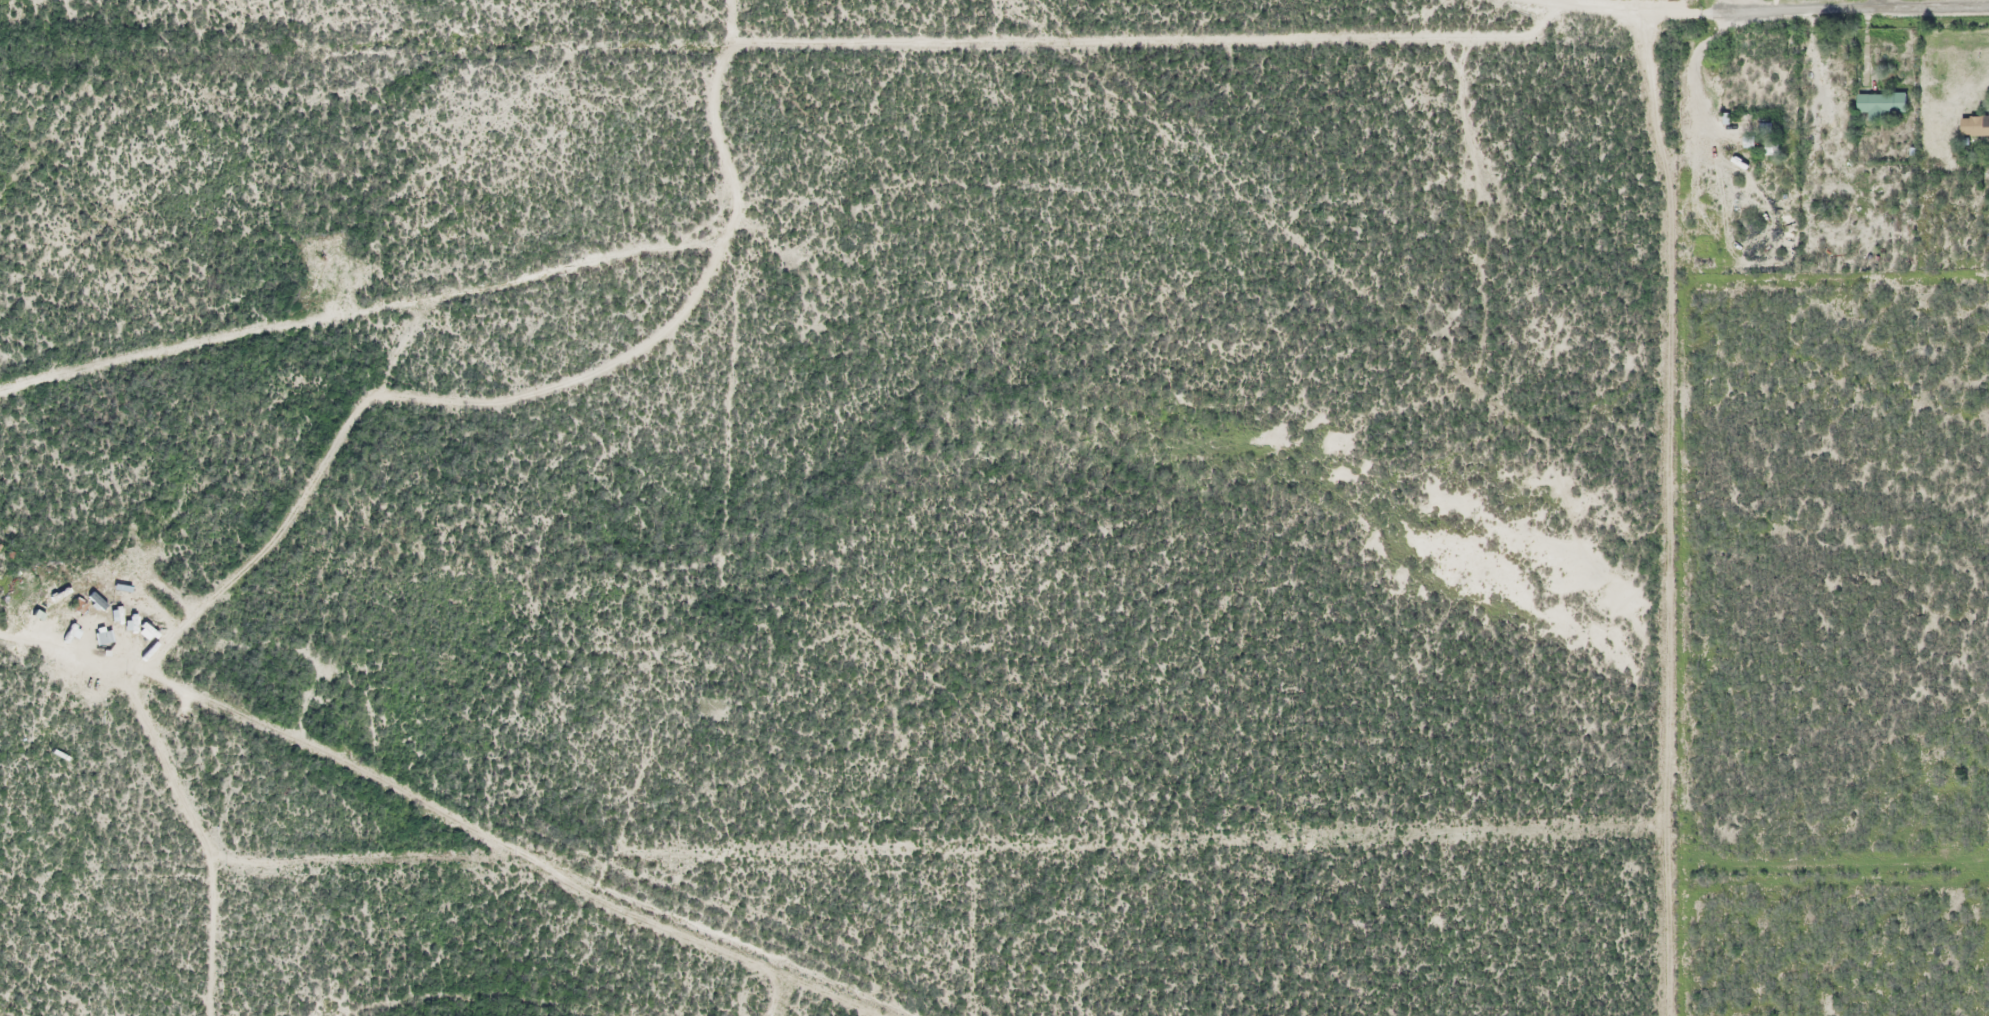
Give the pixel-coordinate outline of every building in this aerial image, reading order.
[(1870,121),(1888,121),(1888,111),(1908,111),(1907,93),(1859,94),(1859,112),(1870,112),(1870,121)] [(1963,115),(1963,135),(1988,135),(1988,115),(1963,115)] [(1766,154),(1779,154),(1779,140),(1766,140),(1766,154)]
